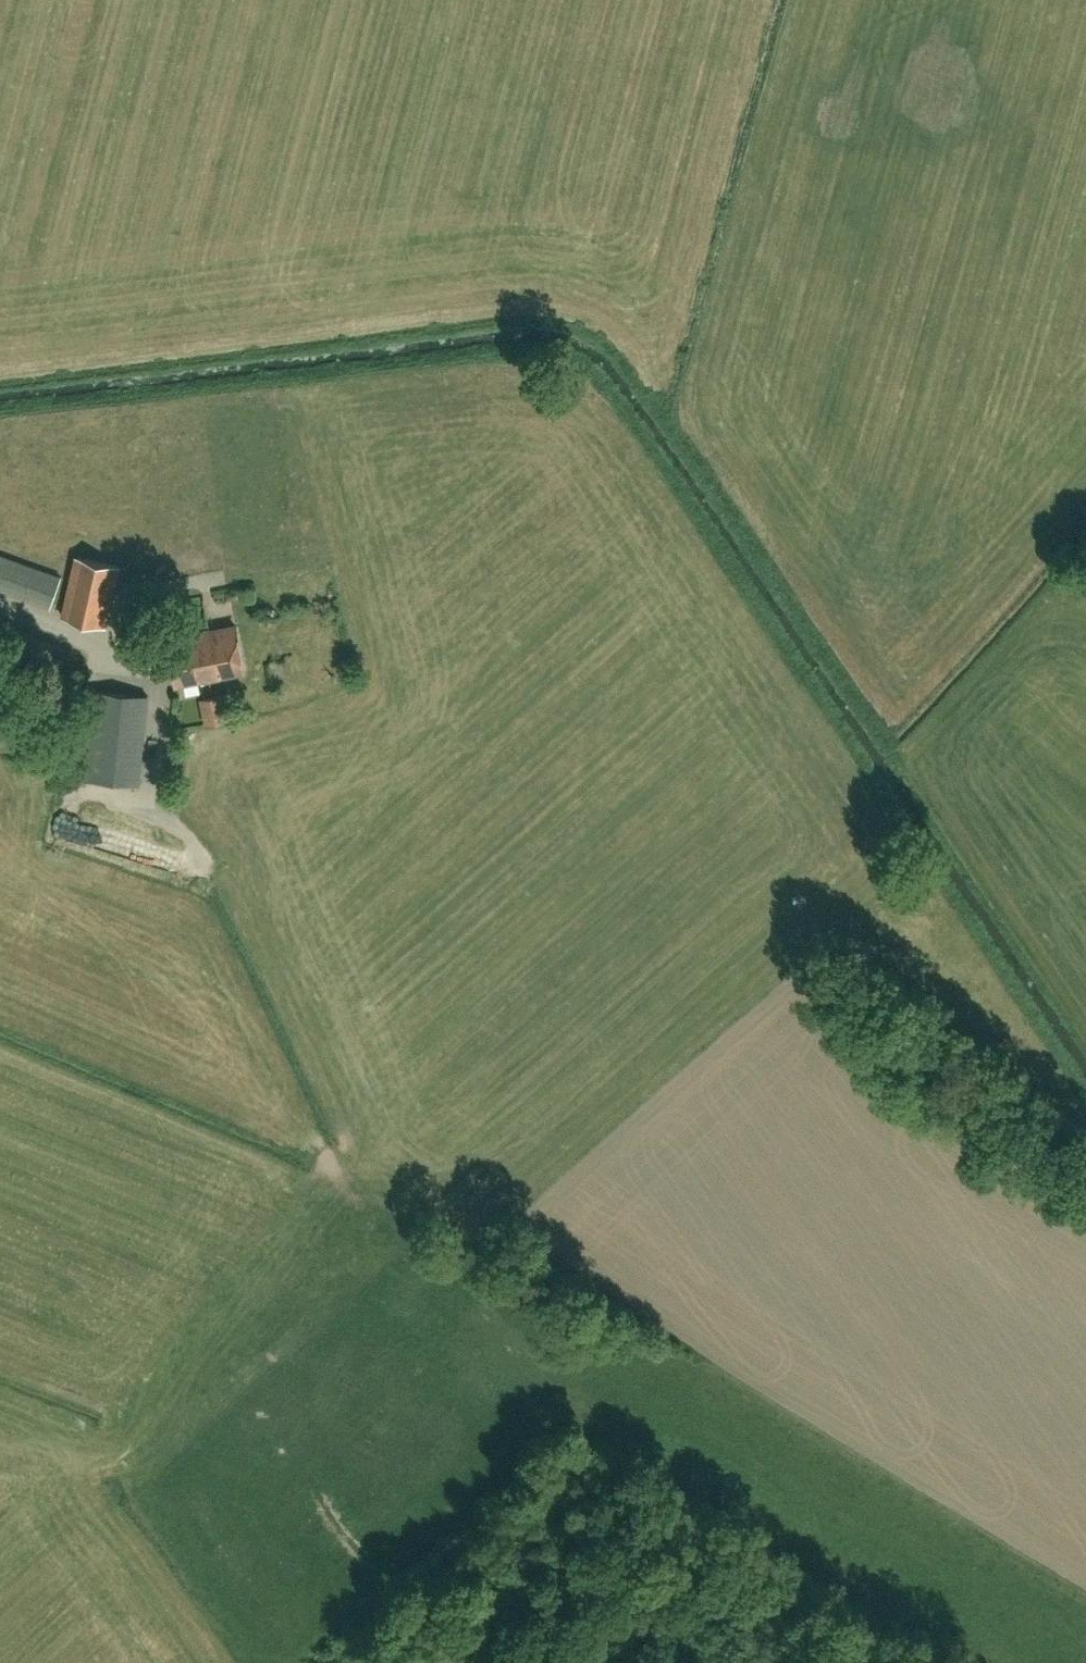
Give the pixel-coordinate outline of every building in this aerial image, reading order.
[(61,578),(0,556),(0,590),(50,608),(61,578)] [(75,558),(61,618),(104,627),(117,568),(75,558)] [(244,671),(235,626),(158,642),(162,662),(171,660),(176,685),(244,671)] [(66,709),(76,691),(51,677),(42,695),(66,709)] [(218,686),(194,688),(196,714),(220,712),(218,686)] [(139,785),(148,697),(95,692),(87,780),(139,785)]
